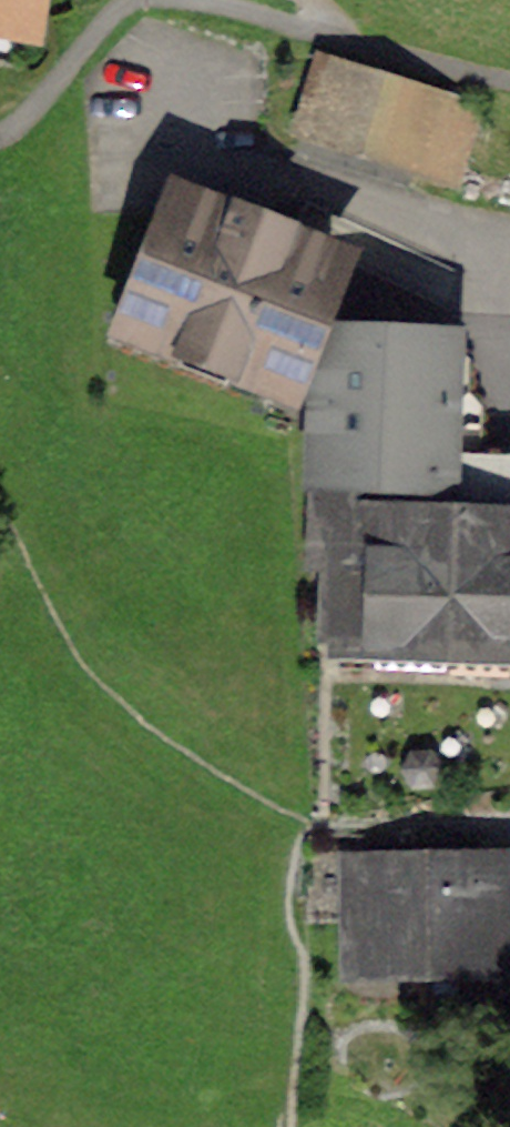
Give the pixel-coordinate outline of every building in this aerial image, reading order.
[(25,10),(26,0),(0,0),(0,6),(25,10)] [(323,44),(301,115),(455,162),(475,96),(323,44)] [(233,213),(184,194),(139,313),(288,371),(334,253),(285,234),(290,221),(238,201),(233,213)] [(509,649),(509,449),(478,447),(481,397),(465,378),(458,378),(459,344),(452,336),(434,335),(427,328),(363,325),(355,332),(331,331),(324,549),(343,550),(340,643),(509,649)] [(421,778),(432,759),(421,740),(399,740),(388,759),(399,778),(421,778)] [(442,950),(497,949),(496,855),(452,856),(452,839),(424,839),(424,857),(360,858),(362,951),(422,950),(423,955),(442,955),(442,950)]
